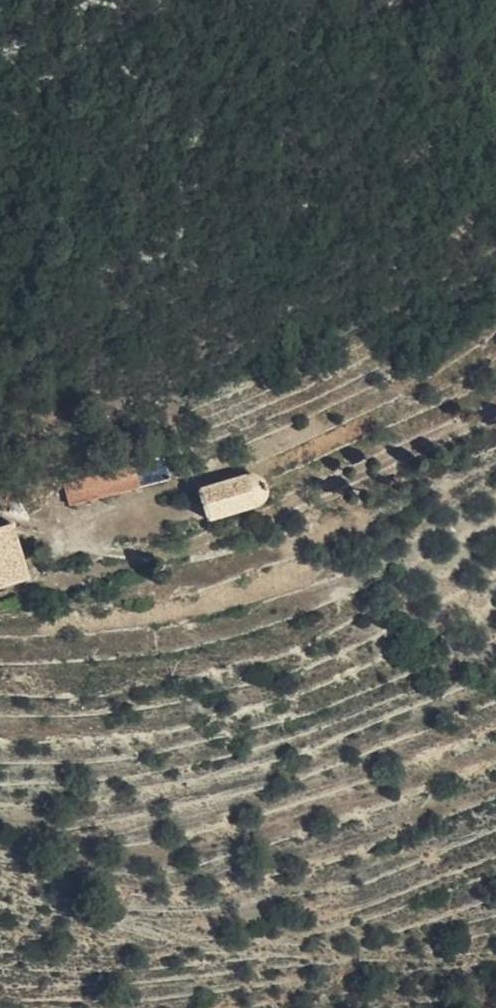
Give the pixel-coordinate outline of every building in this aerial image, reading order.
[(61,479),(69,507),(139,486),(130,458),(61,479)] [(244,476),(198,487),(194,489),(206,518),(252,503),(257,494),(255,484),(244,476)] [(30,579),(14,523),(0,526),(0,588),(30,579)]
